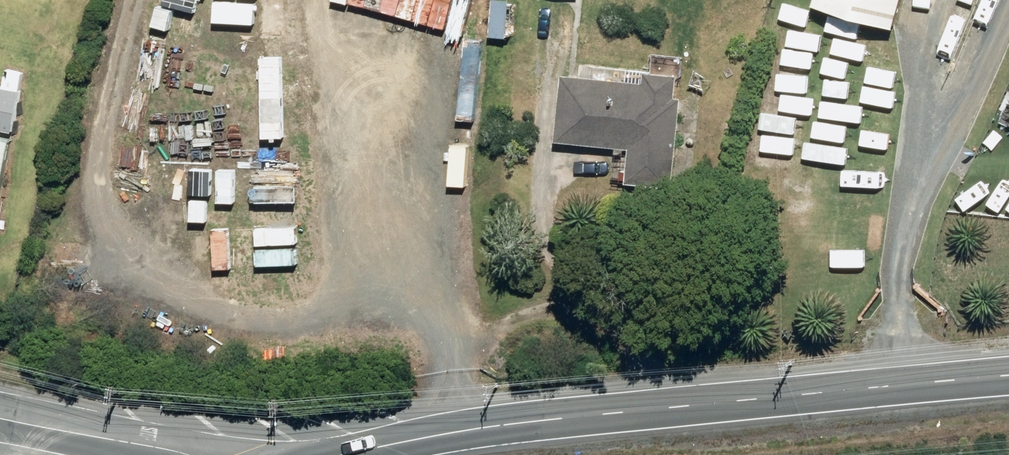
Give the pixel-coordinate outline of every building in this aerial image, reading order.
[(456,47),(520,53),(526,0),(460,0),(456,47)] [(808,10),(889,34),(899,0),(811,0),(808,10)] [(0,91),(0,134),(9,136),(22,76),(4,73),(0,91)] [(640,87),(558,79),(552,145),(613,151),(612,158),(625,159),(623,187),(670,191),(679,101),(672,100),(673,91),(674,79),(641,76),(640,87)]
